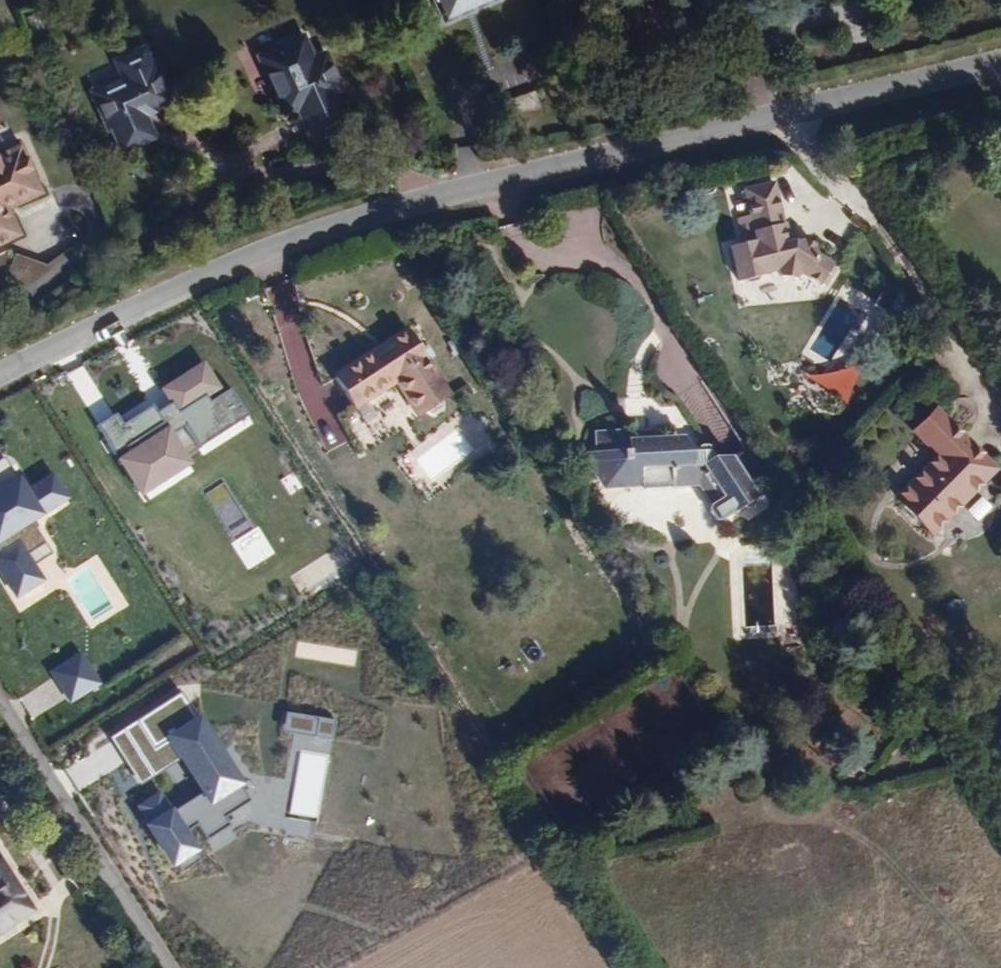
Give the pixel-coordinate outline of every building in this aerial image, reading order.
[(444,24),(500,0),(432,0),(444,24)] [(342,92),(324,51),(311,57),(303,36),(255,57),(283,119),(300,111),(314,144),(354,126),(339,93),(342,92)] [(77,70),(115,147),(151,129),(142,111),(167,99),(138,40),(77,70)] [(0,262),(34,245),(23,220),(58,204),(33,156),(0,171),(0,261),(0,262)] [(781,196),(752,202),(757,227),(745,230),(750,255),(737,257),(738,261),(735,262),(738,276),(740,275),(744,293),(748,292),(753,295),(763,293),(766,288),(771,287),(770,285),(785,282),(789,289),(801,292),(809,288),(827,298),(828,297),(831,299),(841,281),(838,279),(839,278),(825,269),(822,260),(811,252),(793,256),(789,238),(790,238),(781,196)] [(30,265),(17,296),(49,311),(93,277),(78,263),(60,277),(30,265)] [(424,351),(402,364),(406,371),(394,377),(390,371),(350,395),(369,426),(410,401),(433,437),(441,433),(452,437),(460,432),(457,422),(465,417),(424,351)] [(217,385),(198,357),(155,386),(174,414),(217,385)] [(402,364),(390,371),(394,377),(406,371),(402,364)] [(225,388),(182,416),(197,439),(240,412),(225,388)] [(927,435),(935,443),(958,418),(950,411),(927,435)] [(982,502),(973,494),(1000,464),(1000,458),(958,418),(935,443),(953,459),(913,501),(950,536),(982,502)] [(190,459),(160,424),(112,456),(138,492),(190,459)] [(632,447),(596,452),(598,471),(594,474),(596,487),(611,503),(649,498),(652,506),(681,502),(680,478),(709,474),(729,504),(716,512),(728,529),(769,503),(743,461),(720,465),(714,458),(696,460),(685,446),(633,455),(632,447)] [(973,494),(982,502),(1000,482),(1000,464),(973,494)] [(50,468),(21,485),(7,471),(0,475),(0,580),(14,604),(50,583),(38,562),(51,555),(34,526),(71,504),(50,468)] [(245,576),(269,560),(257,540),(232,555),(245,576)] [(97,682),(76,649),(46,668),(66,701),(97,682)] [(250,801),(176,687),(125,720),(147,753),(162,743),(195,793),(170,809),(142,825),(165,864),(172,860),(177,869),(195,858),(193,848),(182,832),(193,825),(203,842),(229,825),(224,818),(250,801)] [(334,739),(337,721),(320,718),(317,736),(334,739)] [(74,784),(98,770),(87,752),(63,766),(74,784)] [(33,904),(0,852),(0,926),(33,904)]
